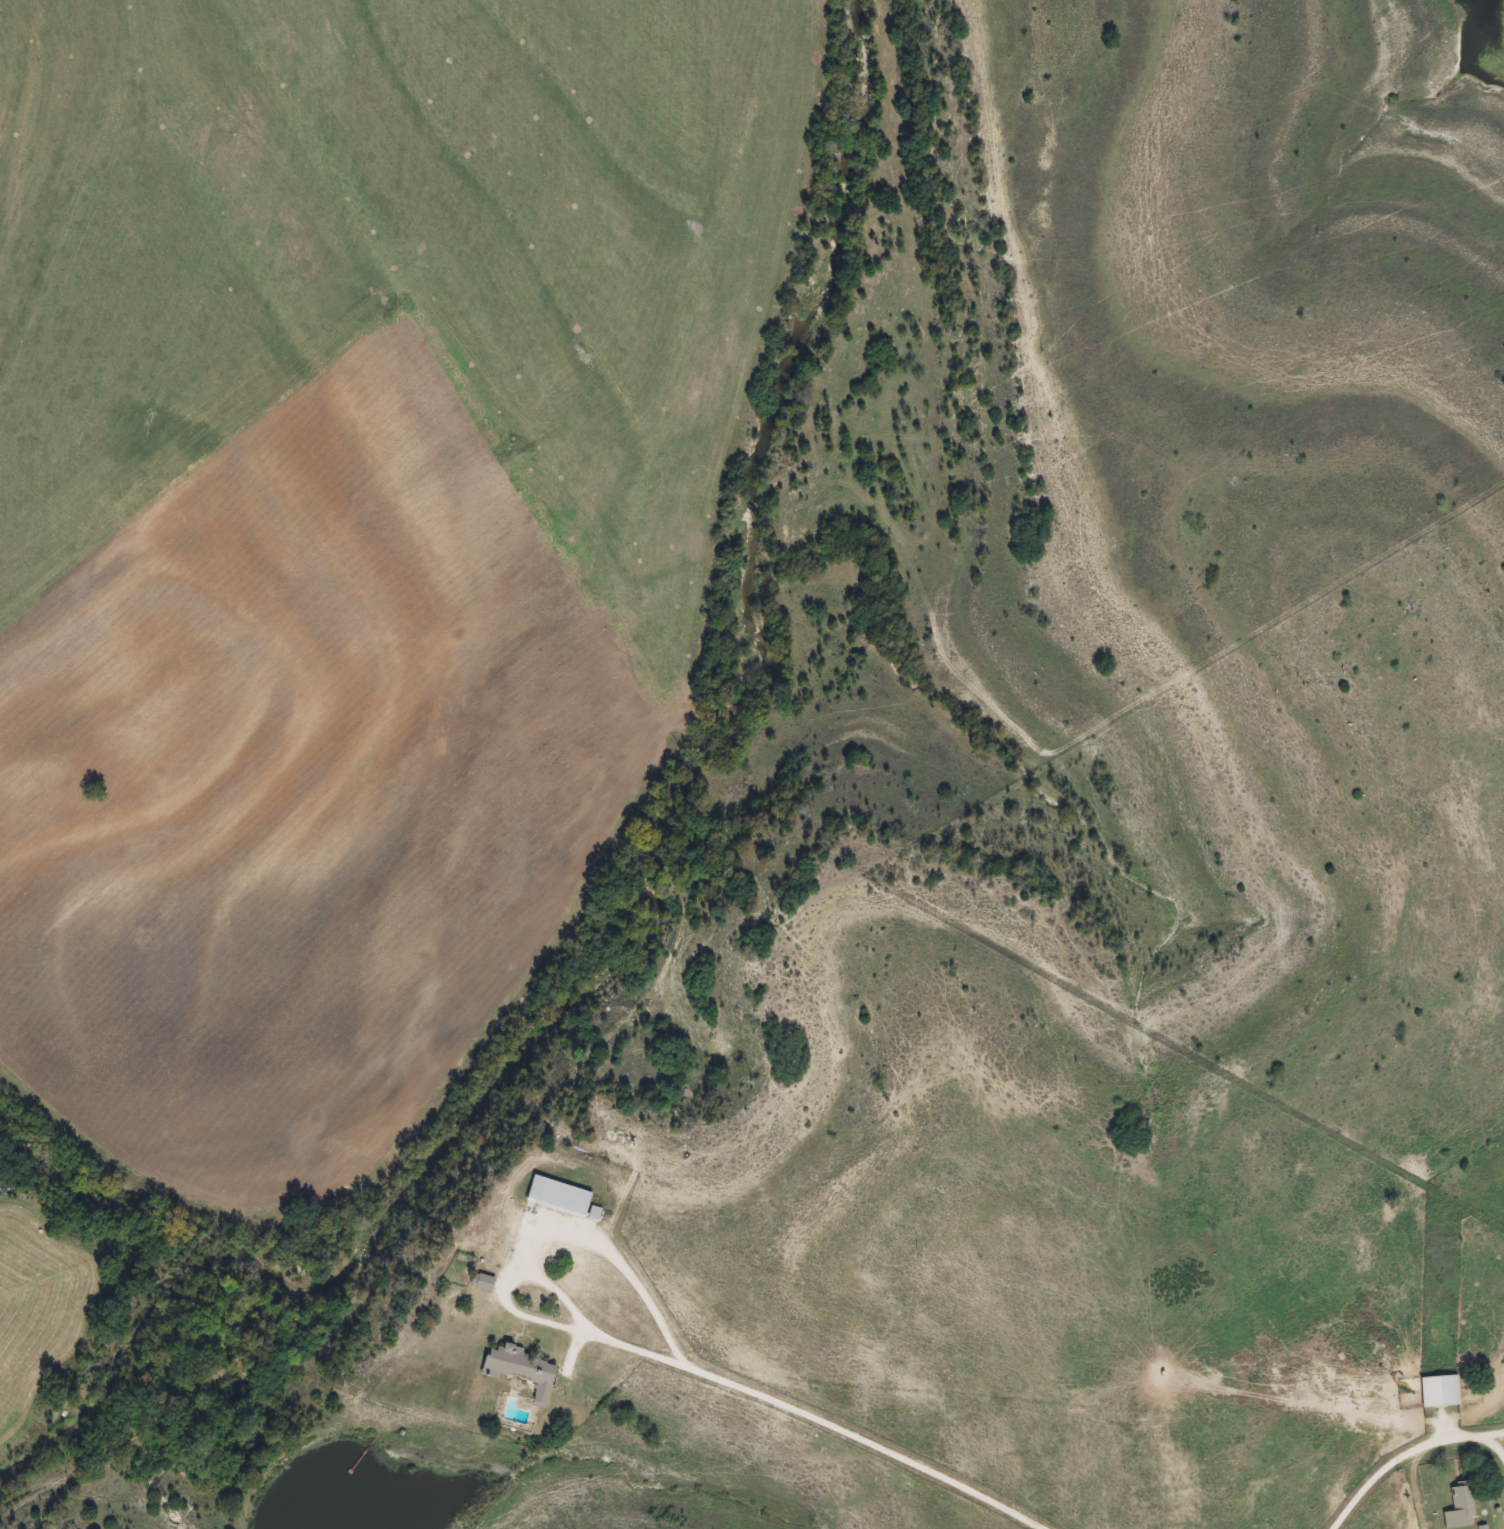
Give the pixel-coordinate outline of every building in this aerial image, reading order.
[(583,1221),(525,1203),(534,1175),(592,1193),(583,1221)] [(490,1291),(475,1287),(478,1275),(494,1279),(490,1291)] [(489,1349),(503,1353),(504,1348),(558,1364),(546,1407),(532,1403),(538,1383),(500,1372),(498,1380),(481,1375),(489,1349)] [(1457,1375),(1459,1406),(1421,1408),(1420,1377),(1457,1375)] [(1444,1528),(1444,1512),(1451,1512),(1451,1484),(1472,1484),(1472,1528),(1444,1528)]
